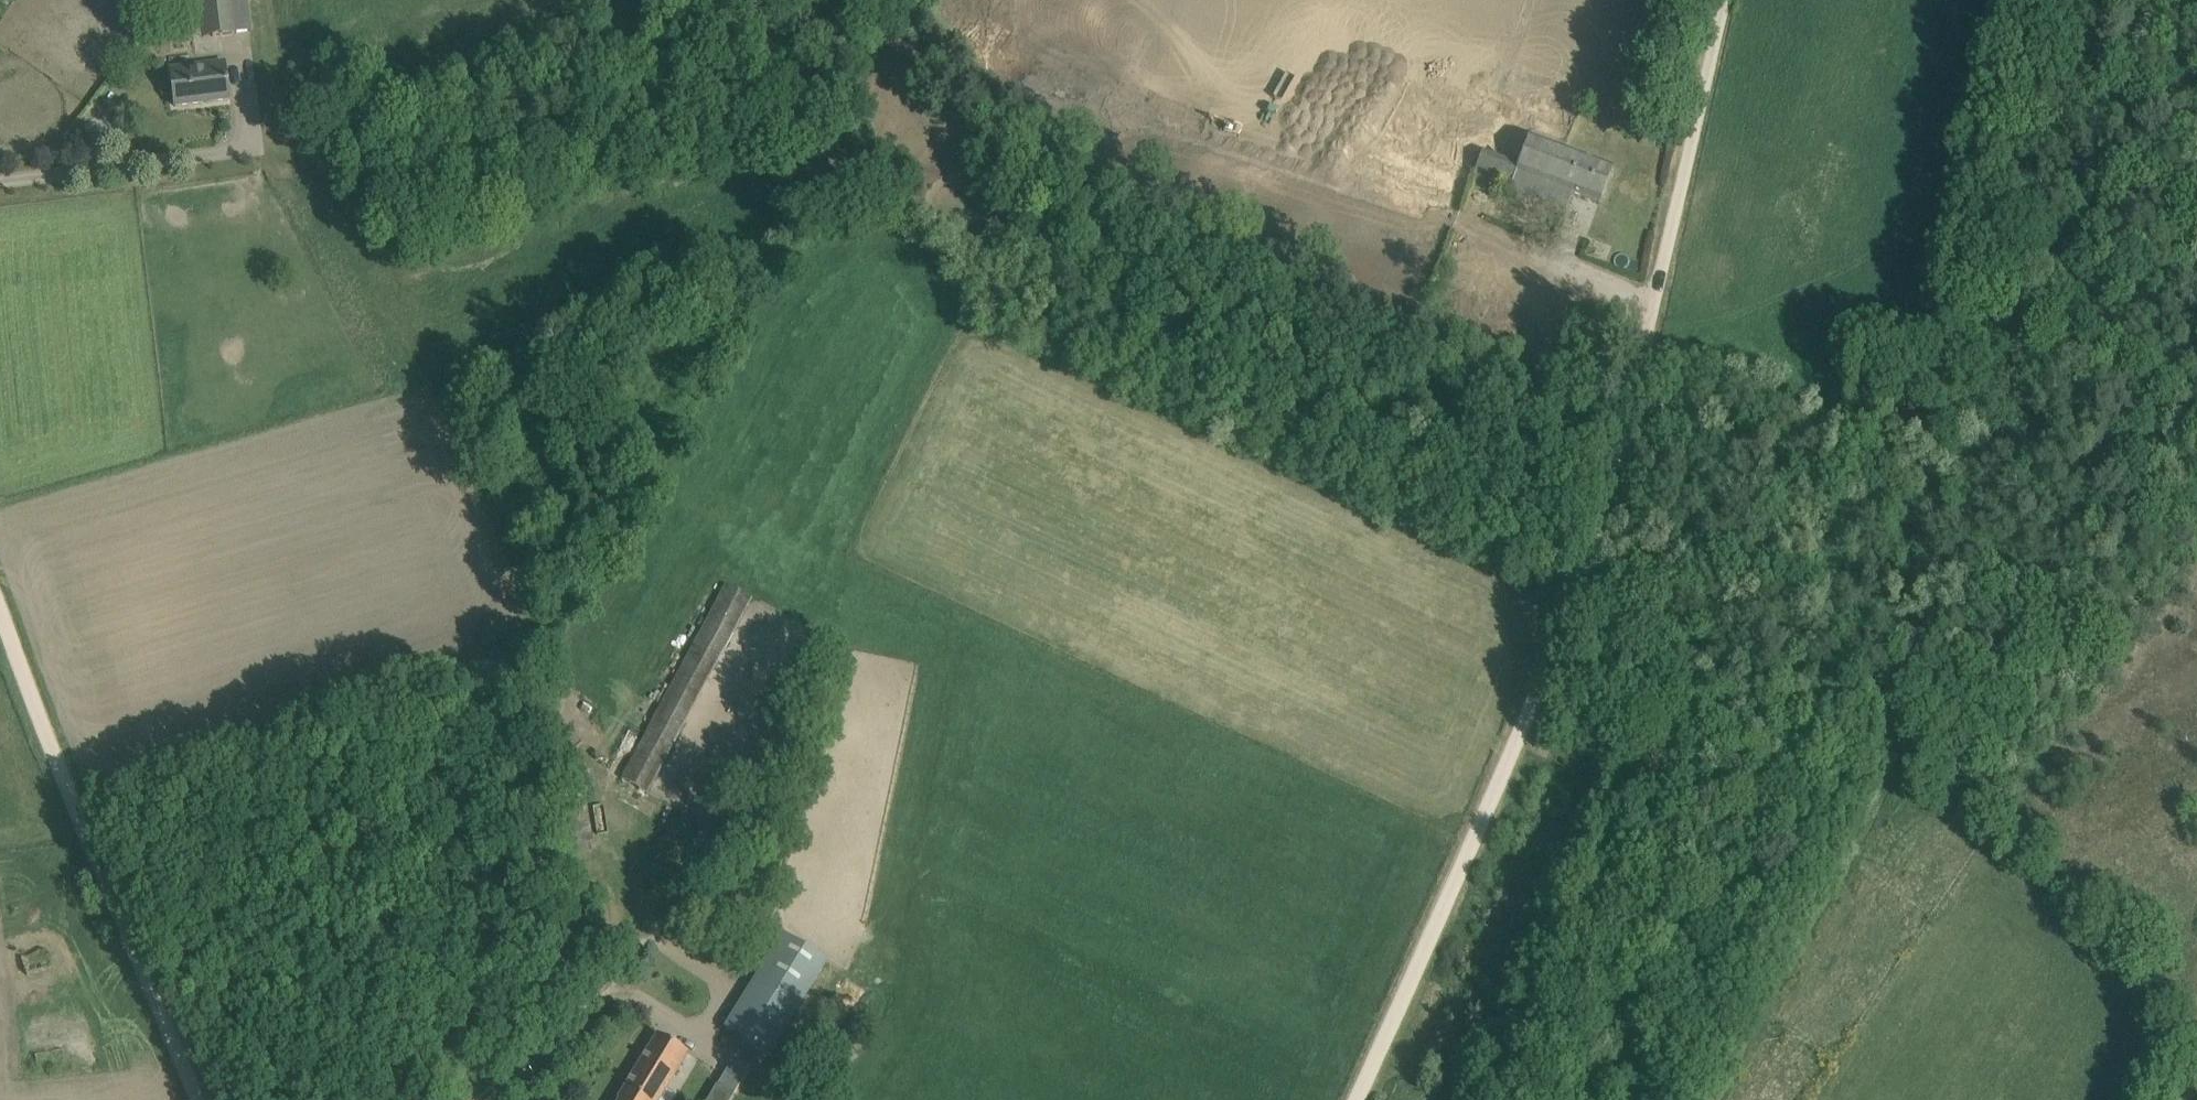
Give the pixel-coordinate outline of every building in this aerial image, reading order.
[(191,10),(190,0),(175,0),(176,12),(191,10)] [(234,34),(251,32),(247,0),(200,0),(205,38),(234,34)] [(225,67),(171,73),(175,106),(230,100),(225,67)] [(1483,150),(1475,171),(1474,174),(1568,209),(1574,192),(1600,202),(1613,167),(1526,135),(1516,164),(1483,150)] [(747,599),(724,586),(622,784),(646,796),(747,599)] [(726,1028),(745,1040),(770,1055),(829,960),(785,933),(726,1028)] [(675,1096),(667,1090),(690,1053),(659,1034),(618,1099),(673,1099),(675,1096)] [(731,1061),(717,1084),(734,1094),(747,1071),(731,1061)]
